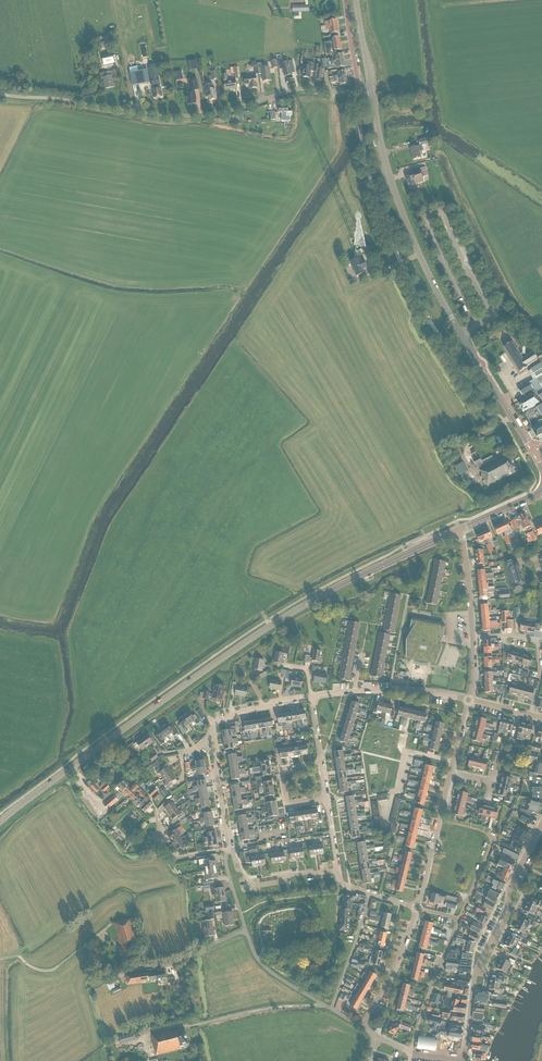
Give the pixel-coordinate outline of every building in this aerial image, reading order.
[(325,28),(337,26),(336,20),(325,22),(325,26),(326,27),(325,27),(325,28)] [(324,43),(324,46),(327,46),(333,45),(340,43),(339,37),(332,38),(332,41),(324,43)] [(102,50),(112,48),(110,38),(104,39),(104,43),(101,43),(102,50)] [(104,65),(114,63),(113,54),(102,56),(104,65)] [(334,61),(334,62),(336,62),(343,60),(342,54),(335,55),(336,60),(334,61)] [(279,59),(277,60),(278,63),(279,70),(283,69),(285,76),(292,74),(292,73),(295,73),(292,61),(282,63),(282,62),(281,59),(279,59)] [(190,71),(198,70),(197,61),(188,63),(190,71)] [(313,72),(314,63),(308,62),(307,66),(303,65),(302,69),(304,69),(303,77),(309,78),(310,71),(313,72)] [(259,74),(262,74),(263,81),(270,80),(269,67),(261,68),(261,63),(257,64),(258,67),(259,74)] [(322,80),(323,69),(319,69),(319,65),(315,65),(314,72),(317,72),(316,80),(322,80)] [(147,70),(130,73),(132,86),(149,83),(147,70)] [(157,71),(150,73),(151,83),(152,87),(153,87),(154,89),(153,89),(155,98),(162,97),(160,88),(159,85),(160,85),(157,71)] [(337,78),(337,79),(346,77),(345,71),(338,72),(339,77),(337,78)] [(181,72),(173,73),(175,81),(177,81),(177,80),(183,79),(181,72)] [(106,77),(106,73),(100,74),(101,78),(103,78),(105,89),(114,87),(112,76),(106,77)] [(227,78),(226,74),(220,75),(221,80),(223,79),(225,90),(236,88),(236,80),(229,81),(229,78),(227,78)] [(250,77),(249,76),(247,76),(247,77),(244,77),(245,85),(250,84),(250,89),(257,88),(256,76),(250,77)] [(195,92),(194,90),(198,90),(196,79),(188,80),(190,91),(191,93),(185,94),(186,100),(187,99),(188,105),(196,104),(195,97),(196,97),(195,92)] [(213,85),(204,86),(206,97),(209,97),(209,101),(213,100),(213,101),(216,100),(217,99),(215,89),(214,89),(213,85)] [(288,106),(279,107),(279,113),(281,113),(281,122),(291,121),(290,115),(292,115),(292,112),(288,112),(288,106)] [(418,146),(410,148),(413,160),(421,158),(419,151),(422,150),(421,145),(420,146),(418,146)] [(411,175),(405,177),(410,189),(416,187),(415,185),(424,182),(423,177),(428,176),(426,170),(425,167),(420,169),(420,168),(410,171),(411,175)] [(361,261),(360,258),(350,262),(356,276),(363,273),(362,270),(367,267),(364,260),(361,261)] [(522,359),(512,341),(504,347),(519,372),(527,367),(527,366),(537,360),(533,352),(522,359)] [(518,403),(524,413),(541,403),(536,394),(541,391),(541,362),(531,368),(537,378),(529,382),(518,389),(524,399),(518,403)] [(536,408),(532,410),(531,410),(529,411),(523,414),(529,424),(527,425),(530,429),(531,429),(536,437),(541,434),(541,404),(536,408)] [(511,461),(509,456),(503,460),(502,458),(498,460),(479,469),(482,474),(481,475),(487,486),(510,473),(511,474),(515,472),(513,469),(515,468),(513,463),(512,460),(511,461)] [(477,468),(483,465),(479,457),(473,461),(477,468)] [(462,462),(455,466),(459,475),(467,471),(462,462)] [(467,481),(472,479),(468,472),(463,474),(467,481)] [(528,520),(525,513),(518,517),(519,520),(517,522),(516,520),(511,522),(514,529),(518,527),(517,525),(528,520)] [(518,527),(518,528),(522,526),(523,529),(531,526),(528,520),(517,525),(518,527)] [(505,536),(507,535),(508,535),(506,531),(510,529),(507,522),(500,525),(504,532),(505,536)] [(497,535),(504,532),(500,525),(494,527),(497,535)] [(531,537),(535,535),(532,529),(528,531),(529,533),(526,534),(528,538),(531,537)] [(488,544),(490,543),(488,539),(492,537),(489,530),(482,532),(486,540),(488,544)] [(476,535),(479,543),(486,540),(482,532),(476,535)] [(483,557),(475,558),(476,565),(484,564),(484,559),(485,558),(485,556),(483,557)] [(433,568),(444,570),(445,562),(435,560),(433,568)] [(514,563),(513,560),(505,562),(514,591),(523,588),(522,585),(525,584),(518,562),(514,563)] [(444,570),(433,568),(432,575),(443,577),(444,570)] [(432,575),(431,582),(441,584),(443,577),(432,575)] [(431,582),(429,589),(440,591),(441,584),(431,582)] [(429,589),(428,596),(438,598),(440,591),(429,589)] [(495,592),(495,589),(479,591),(480,597),(487,597),(487,593),(495,592)] [(391,594),(389,601),(400,603),(401,596),(391,594)] [(428,596),(426,603),(437,605),(438,598),(428,596)] [(400,603),(389,601),(388,609),(398,611),(400,603)] [(387,616),(397,618),(398,611),(388,609),(387,616)] [(507,621),(507,612),(501,612),(502,623),(504,623),(505,630),(512,629),(511,621),(507,621)] [(385,623),(396,625),(397,618),(387,616),(385,623)] [(529,621),(527,631),(534,633),(534,630),(539,631),(540,624),(535,623),(535,625),(531,625),(532,617),(530,617),(529,621)] [(444,624),(427,620),(414,618),(411,621),(408,637),(406,641),(406,657),(436,663),(442,648),(442,643),(445,627),(444,624)] [(529,621),(520,619),(519,622),(521,623),(520,630),(527,631),(529,621)] [(359,631),(360,624),(350,622),(348,629),(359,631)] [(385,623),(384,630),(394,632),(396,625),(385,623)] [(490,624),(482,625),(483,631),(487,631),(490,631),(490,627),(499,626),(499,623),(497,623),(490,624)] [(348,629),(347,636),(357,638),(359,631),(348,629)] [(378,640),(388,642),(390,635),(390,633),(394,633),(394,632),(384,630),(383,632),(380,632),(379,633),(378,640)] [(347,636),(345,643),(356,645),(357,638),(347,636)] [(377,647),(387,649),(388,642),(378,640),(377,647)] [(344,650),(355,652),(356,645),(345,643),(344,650)] [(289,655),(290,647),(283,645),(281,653),(276,652),(274,663),(282,664),(284,654),(289,655)] [(377,647),(375,655),(386,657),(387,649),(377,647)] [(312,662),(312,661),(319,662),(320,657),(321,652),(314,650),(312,658),(310,658),(309,661),(312,662)] [(355,652),(344,650),(343,657),(353,659),(355,652)] [(512,662),(515,652),(509,650),(508,653),(503,652),(503,662),(506,662),(506,660),(512,662)] [(518,664),(521,654),(515,652),(512,662),(518,664)] [(523,665),(526,656),(521,654),(518,664),(523,665)] [(374,662),(384,664),(386,657),(375,655),(374,662)] [(526,656),(523,665),(529,667),(532,657),(526,656)] [(353,659),(343,657),(341,664),(352,666),(353,659)] [(262,671),(264,661),(255,659),(253,669),(254,669),(253,672),(254,673),(257,674),(258,673),(259,670),(262,671)] [(372,669),(383,671),(384,664),(374,662),(372,669)] [(352,666),(341,664),(340,672),(350,674),(352,666)] [(383,671),(372,669),(371,676),(382,678),(383,671)] [(325,684),(327,675),(316,672),(314,682),(319,683),(319,682),(325,684)] [(338,679),(349,681),(350,674),(340,672),(338,679)] [(288,681),(292,681),(291,686),(301,688),(303,679),(289,677),(289,679),(288,681)] [(280,690),(281,682),(271,680),(269,689),(280,690)] [(514,695),(517,685),(511,684),(508,694),(514,695)] [(222,700),(224,686),(215,685),(213,695),(209,694),(209,692),(204,691),(203,699),(208,700),(208,697),(222,700)] [(520,697),(522,687),(517,685),(514,695),(520,697)] [(247,689),(237,687),(236,691),(235,695),(245,697),(246,693),(248,693),(250,687),(247,687),(247,689)] [(526,698),(528,688),(522,687),(520,697),(526,698)] [(528,688),(526,698),(532,699),(534,690),(528,688)] [(350,708),(361,712),(361,710),(359,709),(360,704),(352,702),(350,708)] [(382,712),(381,714),(383,715),(386,704),(379,703),(378,707),(375,706),(373,712),(376,713),(377,711),(382,712)] [(386,704),(383,715),(385,715),(385,713),(390,714),(390,716),(393,717),(395,711),(391,710),(392,706),(386,704)] [(361,712),(350,708),(348,715),(356,717),(357,713),(360,714),(361,712)] [(404,720),(405,718),(407,710),(400,708),(398,716),(402,717),(402,720),(404,720)] [(204,717),(199,710),(196,713),(201,719),(204,717)] [(413,711),(407,710),(405,718),(404,720),(407,721),(407,718),(411,719),(413,711)] [(302,723),(301,719),(306,719),(305,711),(298,712),(299,720),(299,723),(302,723)] [(420,713),(413,711),(411,719),(418,721),(420,713)] [(183,716),(190,725),(194,722),(196,725),(200,722),(195,715),(192,717),(189,712),(183,716)] [(291,713),(292,721),(297,720),(297,723),(299,723),(299,720),(298,712),(291,713)] [(292,721),(291,713),(284,714),(286,725),(289,725),(288,722),(292,721)] [(420,724),(420,721),(425,723),(427,715),(420,713),(418,721),(417,724),(420,724)] [(284,714),(277,715),(279,727),(283,726),(286,725),(284,714)] [(346,722),(354,724),(356,717),(348,715),(346,722)] [(185,728),(190,725),(183,716),(178,720),(181,725),(178,727),(184,734),(187,731),(185,728)] [(486,719),(477,717),(475,723),(489,726),(490,724),(486,723),(486,719)] [(504,734),(508,719),(501,718),(499,728),(498,732),(504,734)] [(269,730),(268,727),(272,727),(271,719),(264,720),(265,728),(266,731),(269,730)] [(508,719),(504,734),(507,734),(507,731),(511,732),(514,721),(508,719)] [(257,721),(251,722),(252,730),(258,729),(259,729),(257,721)] [(245,731),(252,730),(251,722),(244,723),(245,731)] [(346,722),(344,728),(352,731),(354,724),(346,722)] [(431,728),(442,731),(444,724),(436,722),(435,727),(432,726),(431,728)] [(489,729),(489,726),(475,723),(474,729),(484,731),(484,728),(489,729)] [(523,738),(526,724),(520,723),(518,733),(516,739),(523,740),(523,738)] [(161,728),(167,736),(172,733),(174,736),(178,733),(173,726),(170,728),(167,724),(161,728)] [(526,724),(523,738),(525,739),(526,735),(530,736),(533,726),(526,724)] [(162,745),(164,743),(165,743),(162,740),(167,736),(161,728),(156,732),(159,736),(156,738),(161,745),(162,745)] [(344,728),(342,735),(350,737),(351,734),(352,731),(344,728)] [(431,728),(431,731),(434,732),(433,736),(441,738),(442,731),(431,728)] [(222,731),(223,737),(232,736),(237,735),(236,729),(222,731)] [(484,731),(474,729),(472,734),(486,738),(487,736),(483,734),(484,731)] [(157,743),(149,733),(146,735),(146,736),(137,742),(143,749),(152,743),(153,746),(157,743)] [(482,739),(486,740),(486,738),(472,734),(471,740),(481,743),(482,739)] [(349,739),(352,740),(353,738),(350,737),(342,735),(340,741),(348,744),(349,739)] [(441,738),(433,736),(432,740),(429,739),(428,742),(439,745),(441,738)] [(238,741),(224,744),(225,750),(233,749),(233,745),(238,744),(238,742),(238,741)] [(294,757),(301,756),(299,741),(296,742),(297,745),(298,745),(298,747),(293,748),(294,757)] [(299,741),(301,756),(308,755),(307,750),(311,750),(310,743),(306,744),(307,746),(302,746),(301,745),(302,745),(301,741),(299,741)] [(428,742),(427,744),(431,745),(429,749),(437,751),(439,745),(428,742)] [(288,758),(285,743),(283,744),(283,747),(284,747),(284,749),(279,750),(279,748),(276,749),(277,755),(280,754),(281,759),(288,758)] [(294,757),(293,748),(288,749),(288,747),(288,743),(285,743),(288,758),(294,757)] [(334,752),(335,759),(343,758),(347,757),(346,755),(343,755),(342,751),(337,752),(334,752)] [(474,768),(477,754),(475,753),(474,758),(470,757),(468,767),(474,768)] [(536,761),(538,755),(530,753),(529,760),(536,761)] [(152,762),(158,757),(155,754),(149,758),(152,762)] [(474,768),(479,769),(482,759),(478,759),(479,754),(477,754),(474,768)] [(483,760),(482,759),(479,769),(485,771),(487,761),(485,760),(486,756),(484,755),(483,760)] [(258,767),(252,768),(253,771),(256,770),(270,768),(269,761),(265,762),(264,758),(258,759),(259,763),(260,763),(261,767),(259,768),(259,767),(258,767)] [(344,765),(343,758),(335,759),(336,766),(344,765)] [(243,759),(229,762),(230,768),(238,766),(238,763),(243,762),(243,759)] [(157,769),(161,766),(158,760),(153,763),(157,769)] [(192,769),(205,767),(204,761),(196,762),(196,766),(191,767),(192,769)] [(537,778),(537,775),(541,776),(541,762),(537,761),(535,773),(529,772),(529,776),(534,777),(537,778)] [(348,769),(345,769),(344,765),(336,766),(337,773),(349,771),(348,769)] [(432,774),(433,767),(426,765),(425,769),(422,768),(422,770),(422,771),(432,774)] [(163,779),(172,773),(168,767),(164,770),(162,767),(156,771),(157,774),(159,773),(162,777),(163,779)] [(256,770),(253,771),(253,773),(260,772),(262,771),(262,776),(261,776),(261,780),(268,779),(267,776),(271,775),(270,768),(256,770)] [(347,778),(346,774),(349,773),(349,771),(337,773),(338,779),(347,778)] [(423,775),(422,778),(430,780),(432,774),(422,771),(422,773),(421,773),(421,774),(423,775)] [(244,772),(231,774),(232,780),(240,779),(240,775),(245,774),(244,772)] [(172,773),(163,779),(166,783),(164,784),(167,789),(174,784),(172,782),(176,779),(172,773)] [(502,776),(500,783),(511,785),(512,781),(515,782),(515,781),(516,779),(516,777),(510,775),(509,778),(504,777),(502,776)] [(537,778),(534,777),(532,784),(532,785),(533,784),(541,786),(541,779),(537,778)] [(347,778),(338,779),(339,786),(351,785),(350,782),(347,782),(347,778)] [(429,786),(430,780),(422,778),(422,781),(419,781),(418,782),(419,782),(419,784),(429,786)] [(260,787),(259,788),(259,790),(259,791),(273,788),(272,781),(268,782),(268,779),(261,780),(262,783),(260,783),(260,787)] [(96,792),(99,790),(90,780),(87,783),(96,792)] [(193,789),(206,787),(205,780),(197,782),(198,786),(193,787),(193,789)] [(122,792),(128,787),(123,781),(117,787),(122,792)] [(136,792),(139,788),(135,783),(131,787),(134,790),(136,792)] [(514,786),(511,785),(500,783),(499,789),(505,790),(509,791),(510,788),(513,788),(514,786)] [(418,785),(417,786),(420,787),(419,791),(427,793),(429,786),(419,784),(418,785)] [(351,787),(351,785),(339,786),(340,793),(349,792),(348,788),(351,787)] [(533,785),(532,789),(534,789),(532,797),(531,799),(541,801),(541,787),(533,785)] [(152,797),(157,792),(160,790),(156,786),(148,794),(152,797)] [(134,790),(131,787),(130,788),(128,787),(122,792),(125,795),(127,794),(129,796),(134,790)] [(273,788),(259,791),(260,793),(263,792),(265,791),(266,796),(264,797),(264,800),(271,799),(270,796),(274,795),(273,788)] [(509,791),(505,790),(499,789),(497,795),(505,797),(504,801),(511,803),(512,797),(508,796),(509,791)] [(140,796),(136,792),(134,790),(129,796),(134,801),(140,796)] [(240,794),(246,793),(245,790),(232,792),(233,798),(241,797),(240,794)] [(416,796),(426,799),(427,793),(419,791),(418,794),(416,793),(416,795),(416,796)] [(458,791),(457,797),(471,800),(472,798),(467,797),(468,794),(458,791)] [(195,802),(208,800),(207,793),(199,795),(200,799),(195,799),(195,802)] [(114,796),(103,805),(107,810),(118,800),(114,796)] [(142,799),(140,796),(134,801),(141,808),(146,803),(142,799)] [(347,805),(358,803),(358,800),(355,801),(354,796),(346,798),(347,805)] [(417,798),(416,803),(424,805),(426,799),(416,796),(415,798),(417,798)] [(457,797),(455,803),(465,805),(466,802),(470,803),(470,802),(471,800),(457,797)] [(169,814),(177,808),(174,804),(176,802),(173,798),(167,802),(169,805),(165,808),(169,814)] [(266,808),(262,808),(262,811),(277,809),(276,802),(271,802),(271,799),(264,800),(265,803),(267,803),(268,808),(266,808)] [(538,814),(541,803),(530,799),(527,810),(520,808),(519,812),(523,813),(525,814),(530,816),(532,812),(538,814)] [(146,803),(141,808),(144,812),(152,805),(148,801),(146,803)] [(247,802),(234,805),(235,811),(243,810),(242,806),(248,805),(247,802)] [(358,803),(347,805),(348,811),(356,810),(355,806),(358,805),(358,803)] [(455,803),(454,808),(468,812),(469,810),(464,809),(465,805),(455,803)] [(489,817),(492,807),(486,806),(483,820),(485,821),(486,816),(489,817)] [(492,807),(489,817),(491,817),(490,822),(492,822),(493,818),(496,819),(498,809),(492,807)] [(177,808),(169,814),(173,819),(176,817),(178,820),(179,819),(184,816),(185,815),(183,812),(182,811),(180,812),(177,808)] [(453,814),(462,817),(463,813),(468,814),(468,812),(454,808),(453,814)] [(277,809),(262,811),(263,813),(266,813),(266,812),(268,812),(269,817),(267,817),(268,820),(274,819),(273,816),(278,816),(277,809)] [(411,815),(421,817),(423,811),(415,809),(414,812),(411,812),(411,813),(412,813),(411,815)] [(310,811),(312,825),(315,824),(314,821),(313,821),(313,819),(318,818),(318,820),(322,819),(321,814),(317,814),(317,810),(310,811)] [(360,814),(357,814),(356,810),(348,811),(349,818),(360,816),(360,814)] [(312,829),(312,825),(310,811),(303,812),(304,821),(309,820),(310,821),(309,821),(310,829),(312,829)] [(200,821),(213,819),(212,812),(204,814),(204,818),(200,819),(200,821)] [(300,821),(304,821),(303,812),(296,813),(298,827),(299,830),(302,829),(300,823),(300,821)] [(296,827),(298,827),(296,813),(289,814),(290,818),(287,819),(288,825),(291,824),(291,823),(296,822),(296,823),(295,823),(296,827)] [(534,825),(536,820),(529,816),(523,813),(520,820),(528,824),(529,823),(534,825)] [(413,818),(412,821),(420,823),(421,817),(411,815),(411,816),(410,816),(410,817),(413,818)] [(350,825),(358,824),(357,819),(361,819),(360,816),(349,818),(350,825)] [(240,829),(248,827),(247,824),(253,823),(252,820),(239,823),(240,829)] [(418,830),(420,823),(412,821),(410,828),(418,830)] [(358,824),(350,825),(351,832),(362,830),(362,828),(359,828),(358,824)] [(418,830),(410,828),(409,834),(416,836),(418,830)] [(515,834),(527,839),(529,833),(518,828),(515,834)] [(173,844),(181,838),(179,836),(181,835),(179,831),(177,829),(172,832),(171,833),(172,836),(169,838),(173,844)] [(362,830),(351,832),(352,839),(360,837),(360,833),(363,833),(362,830)] [(217,845),(216,839),(215,832),(207,833),(208,837),(203,838),(204,843),(208,842),(209,846),(212,846),(217,845)] [(255,835),(254,833),(241,835),(242,841),(250,840),(249,836),(255,835)] [(405,838),(405,840),(415,842),(416,836),(409,834),(408,837),(405,837),(405,838)] [(512,840),(524,846),(527,839),(515,834),(512,840)] [(181,838),(173,844),(177,850),(181,847),(182,850),(189,846),(185,840),(183,842),(181,838)] [(405,847),(413,849),(415,842),(405,840),(405,841),(404,841),(403,842),(406,843),(405,847)] [(317,855),(315,841),(312,842),(313,847),(309,847),(310,856),(317,855)] [(318,846),(317,841),(315,841),(317,855),(324,854),(322,845),(318,846)] [(523,847),(517,844),(512,841),(510,846),(503,842),(501,846),(509,849),(514,851),(520,854),(523,847)] [(369,846),(366,847),(365,842),(357,843),(358,850),(370,849),(369,846)] [(295,844),(297,858),(304,857),(303,848),(299,849),(298,844),(295,844)] [(279,848),(276,849),(278,862),(285,861),(284,853),(280,853),(279,850),(279,848)] [(516,861),(519,855),(505,848),(502,854),(513,859),(512,859),(516,861)] [(270,855),(272,863),(278,862),(276,849),(274,849),(274,854),(270,855)] [(367,856),(367,852),(370,851),(370,849),(358,850),(359,857),(367,856)] [(251,857),(247,858),(248,863),(252,862),(252,867),(258,866),(259,865),(257,852),(254,853),(255,857),(251,858),(251,857)] [(260,852),(257,852),(259,865),(266,864),(264,856),(260,856),(260,852)] [(402,858),(410,860),(412,854),(405,852),(404,857),(402,857),(402,858)] [(506,867),(512,870),(515,863),(508,860),(509,858),(502,855),(501,858),(497,865),(501,867),(502,867),(504,868),(506,869),(506,867)] [(372,862),(371,859),(368,860),(367,856),(359,857),(360,864),(372,862)] [(206,871),(217,869),(216,862),(210,863),(210,858),(199,860),(199,865),(204,864),(206,871)] [(401,859),(404,860),(402,865),(409,867),(410,860),(402,858),(401,859)] [(361,871),(370,869),(369,865),(372,864),(372,862),(360,864),(361,871)] [(497,871),(499,872),(509,876),(512,870),(506,867),(506,869),(504,868),(503,870),(499,868),(497,871)] [(217,869),(206,871),(207,878),(202,879),(202,884),(214,882),(213,878),(218,877),(217,869)] [(363,877),(374,876),(373,873),(370,874),(370,869),(361,871),(363,877)] [(398,872),(400,873),(399,878),(406,879),(407,873),(399,871),(398,872)] [(506,882),(509,876),(499,872),(496,878),(506,882)] [(374,878),(374,876),(363,877),(364,884),(372,883),(371,879),(374,878)] [(494,879),(488,876),(486,881),(494,884),(493,887),(487,884),(486,886),(501,893),(503,889),(506,884),(494,879)] [(397,885),(396,890),(403,892),(404,886),(396,883),(395,885),(397,885)] [(221,889),(221,885),(211,887),(212,896),(215,895),(216,901),(226,900),(224,889),(221,889)] [(501,894),(491,889),(489,892),(486,890),(484,892),(488,895),(488,894),(497,899),(501,894)] [(439,896),(432,894),(430,903),(438,904),(439,898),(445,900),(446,895),(440,893),(439,896)] [(495,905),(497,899),(488,894),(488,895),(486,897),(483,895),(482,897),(481,897),(483,899),(485,900),(485,899),(495,905)] [(483,907),(491,911),(495,905),(487,900),(483,899),(482,902),(485,903),(483,907)] [(536,910),(538,906),(541,908),(541,902),(535,899),(534,902),(528,900),(526,905),(536,910)] [(449,901),(448,908),(456,910),(458,903),(449,901)] [(486,910),(479,905),(472,901),(470,904),(474,907),(475,906),(478,907),(476,911),(477,912),(483,915),(486,910)] [(535,913),(536,910),(526,905),(523,910),(531,914),(529,917),(535,920),(537,915),(535,913)] [(225,927),(234,925),(232,912),(223,913),(225,927)] [(377,919),(390,922),(391,915),(384,913),(383,918),(381,917),(381,916),(378,916),(377,919)] [(476,920),(483,924),(485,925),(484,925),(488,918),(480,914),(478,918),(474,915),(473,918),(474,918),(477,920),(476,920)] [(377,919),(376,918),(376,919),(372,918),(372,920),(377,921),(379,922),(380,922),(382,922),(381,927),(388,929),(390,922),(377,919)] [(481,927),(483,924),(476,920),(477,920),(474,918),(472,922),(473,923),(470,930),(479,934),(482,927),(481,927)] [(517,923),(528,928),(529,925),(532,926),(534,921),(529,919),(527,922),(520,918),(517,923)] [(125,919),(113,923),(115,927),(118,937),(121,948),(122,947),(125,956),(126,960),(132,958),(128,947),(138,944),(131,919),(126,921),(125,919)] [(204,935),(213,934),(211,921),(202,922),(204,935)] [(434,929),(434,927),(432,927),(433,924),(425,922),(424,928),(433,931),(434,929)] [(526,932),(528,928),(517,923),(514,929),(522,933),(521,935),(526,938),(529,933),(526,932)] [(433,932),(433,931),(424,928),(422,934),(430,936),(430,933),(433,934),(433,932)] [(476,942),(478,937),(471,934),(471,932),(466,930),(464,933),(470,936),(469,938),(476,942)] [(377,938),(385,940),(387,934),(380,932),(379,937),(377,937),(377,938)] [(431,940),(429,940),(430,936),(422,934),(420,941),(428,943),(430,943),(431,941),(431,940)] [(509,934),(506,939),(517,945),(519,942),(526,945),(528,941),(523,938),(517,935),(516,938),(509,934)] [(378,945),(384,947),(385,940),(377,938),(376,939),(376,941),(376,940),(374,946),(377,947),(378,945)] [(456,938),(455,942),(464,944),(463,946),(462,952),(472,954),(475,943),(468,941),(456,938)] [(516,948),(517,945),(506,939),(504,945),(511,948),(510,951),(512,952),(512,953),(518,956),(520,951),(517,950),(517,949),(516,948)] [(426,949),(427,945),(428,943),(420,941),(419,947),(426,949)] [(373,950),(371,956),(381,959),(382,952),(375,950),(373,950)] [(452,950),(451,953),(462,955),(461,959),(472,960),(472,954),(462,953),(462,952),(452,950)] [(416,960),(424,962),(425,961),(422,960),(424,955),(417,953),(416,960)] [(365,962),(364,965),(365,965),(371,967),(372,964),(373,964),(379,966),(381,959),(371,956),(370,959),(369,963),(366,962),(365,962)] [(499,963),(511,969),(513,966),(515,961),(510,958),(508,961),(501,958),(499,963)] [(459,964),(458,967),(460,967),(471,968),(472,961),(461,959),(460,964),(459,964)] [(510,972),(511,969),(499,963),(496,968),(503,972),(502,975),(508,977),(510,972)] [(420,968),(414,966),(413,973),(421,975),(421,974),(419,973),(420,968)] [(452,967),(452,970),(459,971),(459,974),(470,975),(471,969),(460,967),(458,967),(452,967)] [(156,973),(157,980),(158,983),(162,982),(162,979),(166,978),(165,971),(156,973)] [(365,977),(373,981),(376,976),(370,972),(368,976),(367,975),(365,977)] [(148,981),(157,980),(156,973),(148,974),(147,973),(126,976),(127,984),(148,981)] [(421,975),(413,973),(411,979),(417,981),(419,975),(421,976),(421,975)] [(489,984),(500,986),(501,982),(504,982),(504,979),(505,977),(499,976),(498,979),(490,978),(489,984)] [(365,977),(364,979),(365,980),(363,983),(370,987),(373,981),(365,977)] [(109,990),(115,987),(112,981),(111,982),(111,983),(106,985),(109,990)] [(360,986),(359,988),(367,993),(370,987),(363,983),(361,987),(360,986)] [(403,984),(401,990),(410,992),(411,990),(409,990),(410,986),(403,984)] [(500,989),(500,986),(489,984),(488,989),(496,990),(495,993),(501,994),(502,989),(500,989)] [(468,996),(469,989),(457,987),(445,985),(444,990),(448,991),(447,997),(451,998),(452,993),(454,994),(458,995),(459,993),(460,994),(460,995),(468,996)] [(175,997),(183,995),(181,986),(175,987),(176,993),(174,993),(175,997)] [(367,993),(359,988),(357,990),(359,991),(357,994),(363,998),(367,993)] [(496,1000),(497,994),(491,993),(477,991),(474,1004),(487,1006),(488,1001),(489,1001),(490,999),(496,1000)] [(363,998),(357,994),(355,998),(353,997),(352,999),(360,1004),(363,998)] [(438,1004),(441,996),(434,994),(432,1002),(438,1004)] [(400,996),(398,1003),(407,1005),(408,1002),(406,1002),(407,998),(400,996)] [(352,999),(351,1001),(352,1002),(350,1006),(357,1009),(360,1004),(352,999)] [(465,1014),(466,1005),(459,1004),(459,1001),(453,999),(450,1011),(458,1013),(465,1014)] [(406,1007),(407,1005),(398,1003),(397,1009),(404,1011),(405,1007),(406,1007)] [(484,1007),(474,1005),(473,1014),(472,1019),(482,1020),(484,1007)] [(450,1013),(450,1012),(443,1010),(442,1016),(441,1018),(447,1019),(447,1018),(450,1018),(450,1013)] [(465,1015),(450,1013),(450,1018),(449,1020),(464,1023),(465,1015)] [(445,1028),(446,1022),(439,1020),(430,1018),(429,1023),(432,1024),(431,1029),(436,1030),(437,1026),(445,1028)] [(399,1027),(403,1029),(410,1031),(412,1026),(401,1022),(400,1025),(399,1027)] [(463,1030),(464,1024),(452,1022),(451,1029),(452,1029),(452,1028),(463,1030)] [(389,1032),(395,1034),(398,1028),(399,1028),(399,1027),(400,1025),(396,1023),(395,1025),(392,1024),(389,1032)] [(472,1025),(471,1032),(485,1034),(486,1028),(490,1029),(490,1026),(479,1024),(479,1026),(472,1025)] [(178,1028),(152,1035),(153,1040),(152,1040),(156,1055),(181,1049),(181,1046),(189,1044),(185,1030),(178,1031),(178,1028)] [(462,1039),(463,1031),(451,1030),(447,1029),(439,1028),(438,1035),(442,1036),(442,1035),(448,1036),(448,1037),(448,1041),(460,1043),(461,1039),(462,1039)] [(120,1043),(135,1039),(133,1034),(118,1038),(120,1043)] [(490,1040),(490,1036),(471,1034),(470,1042),(481,1044),(482,1039),(490,1040)] [(437,1039),(419,1036),(419,1039),(418,1042),(417,1048),(435,1051),(435,1050),(434,1050),(435,1039),(437,1039)] [(485,1052),(486,1050),(487,1046),(481,1044),(470,1042),(468,1049),(480,1051),(485,1052)] [(481,1059),(483,1052),(475,1051),(474,1058),(481,1059)]
